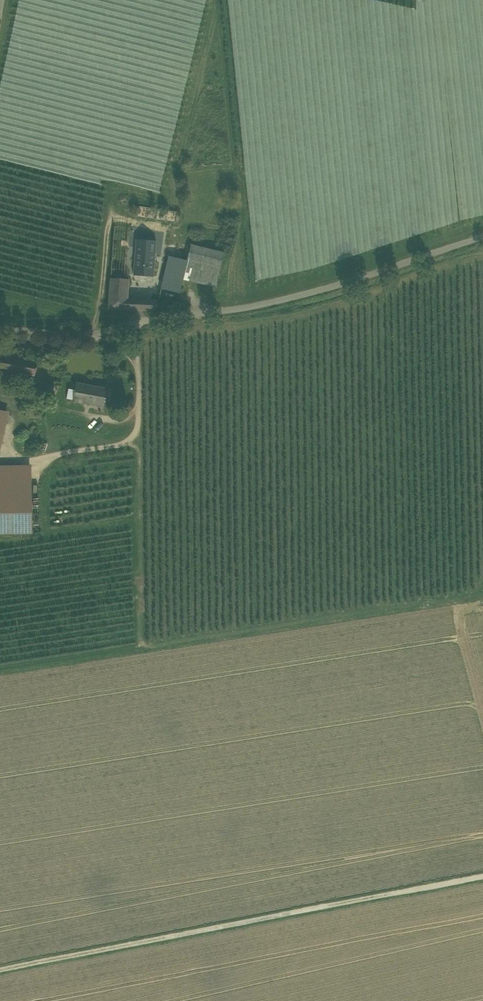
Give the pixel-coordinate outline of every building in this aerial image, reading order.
[(137,239),(134,275),(154,277),(156,241),(137,239)] [(225,252),(191,244),(187,260),(187,261),(221,269),(225,252)] [(187,260),(169,256),(161,288),(180,293),(183,280),(187,261),(187,260)] [(187,261),(183,280),(216,287),(221,269),(187,261)] [(109,309),(135,310),(135,299),(127,299),(129,280),(128,279),(124,279),(111,278),(109,309)] [(135,310),(143,310),(143,300),(135,299),(135,310)] [(157,300),(143,300),(143,310),(155,311),(157,300)] [(35,374),(38,360),(2,353),(1,358),(0,363),(0,367),(35,374)] [(73,401),(103,406),(106,389),(77,383),(75,391),(73,401)] [(73,401),(75,391),(68,389),(67,399),(73,401)] [(32,532),(31,466),(0,467),(0,533),(32,532)]
